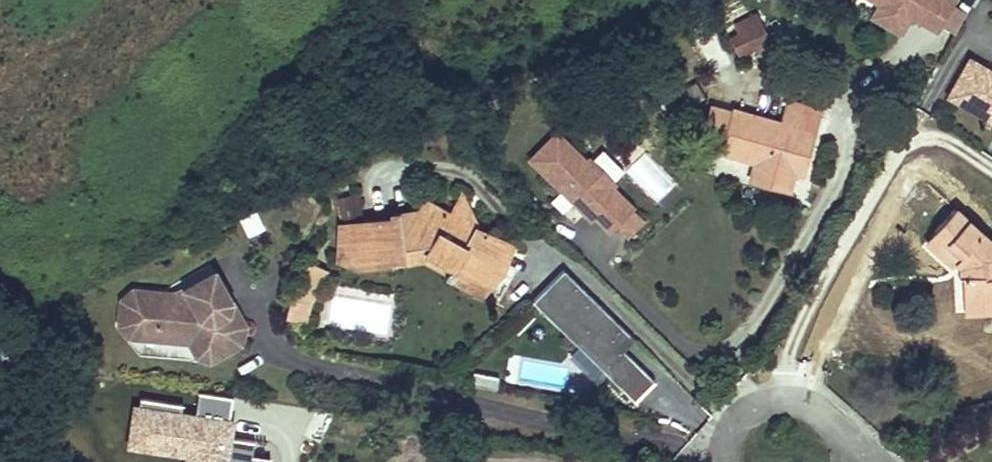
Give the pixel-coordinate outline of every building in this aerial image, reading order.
[(879,6),(907,23),(910,18),(912,14),(920,18),(922,25),(937,34),(956,1),(954,0),(867,0),(879,6)] [(963,3),(946,30),(955,35),(971,7),(963,3)] [(907,23),(879,6),(871,19),(899,36),(907,23)] [(922,25),(920,18),(912,14),(910,18),(922,25)] [(751,29),(731,41),(738,56),(759,46),(751,29)] [(970,59),(949,96),(991,121),(991,71),(970,59)] [(730,113),(709,106),(700,135),(723,142),(720,153),(752,162),(749,179),(790,190),(793,176),(800,148),(812,152),(816,134),(805,130),(809,115),(784,107),(779,123),(731,108),(730,113)] [(635,210),(613,188),(617,184),(591,160),(588,163),(558,134),(531,161),(586,215),(590,211),(598,219),(613,233),(635,210)] [(594,155),(620,178),(628,168),(603,146),(594,155)] [(812,152),(800,148),(793,176),(805,179),(812,152)] [(357,191),(336,196),(341,215),(362,210),(357,191)] [(463,193),(450,216),(447,221),(458,227),(462,220),(480,230),(463,193)] [(431,205),(424,201),(418,211),(425,215),(431,205)] [(341,228),(344,247),(356,247),(359,263),(360,268),(393,265),(393,257),(425,254),(454,271),(450,279),(481,294),(502,271),(510,246),(480,230),(462,220),(458,227),(447,221),(450,216),(431,205),(425,215),(418,211),(392,216),(393,220),(341,228)] [(925,241),(951,265),(955,262),(960,269),(962,304),(963,314),(991,313),(991,242),(955,209),(925,241)] [(598,219),(590,211),(586,215),(594,222),(598,219)] [(344,247),(340,247),(338,260),(359,263),(356,247),(344,247)] [(393,257),(393,265),(423,263),(450,279),(454,271),(425,254),(393,257)] [(321,273),(305,261),(283,292),(285,314),(305,320),(303,298),(321,273)] [(534,301),(635,400),(654,381),(624,352),(635,341),(565,271),(534,301)] [(244,327),(214,273),(167,299),(159,293),(132,291),(121,301),(119,326),(128,337),(142,338),(147,334),(154,335),(158,340),(188,342),(194,354),(214,343),(220,355),(239,344),(244,327)] [(220,355),(214,343),(194,354),(197,358),(209,361),(220,355)] [(480,369),(477,383),(500,387),(502,374),(480,369)] [(134,445),(192,453),(190,461),(271,461),(272,457),(253,455),(255,441),(226,437),(231,398),(198,393),(195,414),(180,412),(181,406),(140,400),(134,445)]
